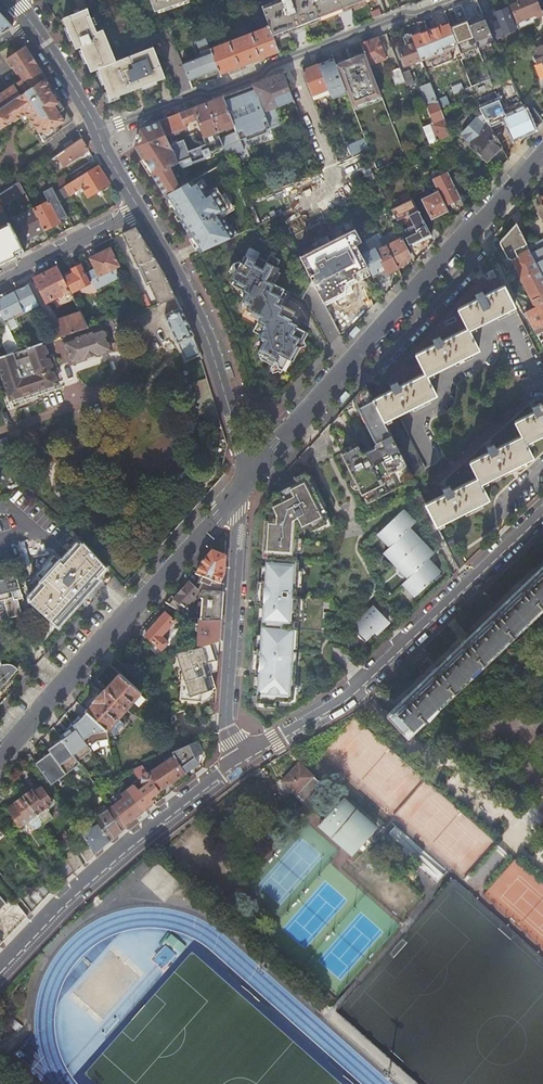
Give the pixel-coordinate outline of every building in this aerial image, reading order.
[(154,11),(186,0),(150,0),(154,11)] [(211,52),(218,70),(219,73),(278,51),(273,38),(367,2),(366,0),(271,0),(261,4),(247,9),(251,20),(265,16),(269,27),(210,50),(211,52)] [(467,3),(475,22),(484,18),(483,17),(476,0),(475,0),(467,3)] [(542,14),(542,13),(537,0),(516,0),(517,3),(509,6),(509,7),(515,22),(516,24),(532,17),(537,18),(542,16),(542,15),(542,14)] [(515,22),(509,7),(506,8),(512,24),(515,22)] [(483,17),(484,18),(491,35),(499,32),(500,35),(509,32),(506,26),(512,24),(506,8),(483,17)] [(109,99),(164,77),(153,47),(115,61),(102,30),(96,32),(89,14),(87,9),(63,18),(75,48),(80,46),(90,71),(97,69),(109,99)] [(370,12),(373,19),(378,17),(381,16),(378,9),(370,12)] [(13,27),(2,15),(0,13),(0,36),(13,27)] [(424,20),(416,23),(420,34),(418,35),(412,37),(421,60),(425,59),(426,61),(435,57),(433,55),(437,53),(428,31),(424,20)] [(452,23),(448,25),(457,46),(460,45),(452,23)] [(428,31),(437,53),(457,46),(448,25),(440,28),(439,26),(428,31)] [(406,47),(399,49),(398,49),(404,66),(414,63),(415,65),(422,63),(421,60),(412,37),(411,34),(408,35),(408,34),(404,35),(405,37),(402,37),(406,47)] [(377,38),(361,44),(365,54),(369,66),(386,60),(383,53),(380,45),(377,38)] [(536,48),(537,53),(534,54),(537,63),(542,61),(542,64),(542,46),(536,48)] [(25,47),(6,61),(20,82),(0,95),(0,108),(4,106),(44,78),(45,78),(32,57),(30,55),(25,47)] [(182,63),(189,81),(218,70),(211,52),(182,63)] [(336,65),(341,78),(346,92),(352,107),(380,96),(373,77),(371,72),(369,66),(365,54),(355,58),(355,61),(353,61),(349,63),(347,64),(346,62),(336,65)] [(333,59),(318,65),(327,89),(329,95),(330,98),(346,92),(336,65),(333,59)] [(507,71),(504,63),(499,65),(502,73),(507,71)] [(318,65),(302,71),(306,80),(312,95),(327,89),(318,65)] [(401,73),(399,69),(391,72),(396,85),(404,82),(401,73)] [(409,71),(401,73),(404,82),(406,86),(414,84),(409,71)] [(502,73),(505,81),(510,78),(507,71),(502,73)] [(256,85),(222,98),(233,126),(236,132),(220,139),(220,140),(223,147),(226,157),(244,151),(241,143),(271,132),(270,129),(283,124),(276,106),(292,100),(282,75),(256,85)] [(44,78),(4,106),(0,108),(0,126),(1,128),(13,120),(14,122),(25,114),(43,141),(71,122),(64,110),(59,101),(57,102),(50,93),(52,92),(44,78)] [(431,124),(438,142),(451,136),(430,83),(420,87),(433,122),(431,123),(431,124)] [(414,84),(406,86),(410,97),(418,94),(414,84)] [(327,89),(312,95),(314,101),(329,95),(327,89)] [(191,110),(159,122),(165,135),(185,127),(183,121),(196,116),(204,136),(202,137),(206,145),(188,153),(183,142),(171,148),(174,154),(178,162),(179,165),(190,160),(192,165),(210,156),(209,152),(223,147),(220,140),(220,139),(218,132),(233,126),(222,98),(191,110)] [(534,131),(542,121),(533,108),(525,111),(533,130),(534,131)] [(533,130),(525,111),(524,109),(504,118),(513,139),(533,130)] [(305,133),(298,114),(292,117),(296,128),(297,129),(297,130),(301,135),(305,133)] [(151,175),(164,196),(179,188),(170,167),(178,162),(174,154),(171,148),(165,135),(159,122),(145,128),(140,130),(138,136),(140,140),(136,142),(140,152),(137,153),(142,161),(144,160),(151,175)] [(438,142),(431,124),(422,127),(425,136),(429,145),(429,146),(433,144),(438,142)] [(499,144),(489,126),(471,147),(476,152),(476,153),(479,156),(480,156),(487,162),(501,147),(499,144)] [(429,145),(425,136),(416,140),(420,149),(429,145)] [(347,145),(351,156),(368,148),(364,138),(347,145)] [(88,149),(81,139),(57,156),(63,164),(63,165),(65,165),(88,149)] [(501,147),(508,160),(513,154),(506,141),(499,144),(501,147)] [(144,160),(142,161),(151,175),(144,160)] [(109,184),(98,165),(69,183),(54,192),(60,202),(61,205),(74,198),(72,195),(82,189),(88,197),(109,184)] [(460,198),(447,173),(432,180),(438,192),(445,205),(460,198)] [(64,175),(49,184),(53,192),(54,192),(69,183),(64,175)] [(19,182),(0,195),(0,206),(1,208),(7,204),(10,202),(24,192),(19,182)] [(199,252),(233,237),(219,216),(230,209),(216,188),(206,195),(199,183),(190,188),(187,183),(179,188),(164,196),(168,202),(171,203),(173,207),(172,208),(176,215),(177,216),(179,216),(182,220),(180,222),(189,236),(195,246),(199,252)] [(445,205),(438,192),(423,200),(432,218),(447,210),(445,205)] [(472,193),(461,201),(465,208),(475,197),(472,193)] [(348,205),(359,199),(356,194),(344,199),(347,205),(348,205)] [(80,211),(74,198),(61,205),(67,218),(80,211)] [(423,220),(412,199),(403,204),(414,225),(423,220)] [(49,201),(44,204),(33,210),(43,230),(67,218),(61,205),(60,202),(52,206),(49,201)] [(0,206),(0,264),(24,252),(1,208),(0,206)] [(19,212),(20,216),(30,210),(28,207),(26,208),(23,210),(19,212)] [(25,240),(43,230),(33,210),(32,209),(30,210),(20,216),(14,218),(25,240)] [(518,209),(511,216),(516,224),(518,229),(526,225),(518,209)] [(394,214),(399,224),(405,222),(399,211),(394,214)] [(423,220),(414,225),(408,228),(416,244),(431,236),(426,225),(423,220)] [(398,225),(401,230),(402,231),(408,228),(405,222),(399,224),(398,225)] [(433,222),(426,225),(431,236),(434,242),(440,235),(433,222)] [(527,245),(518,229),(516,224),(500,242),(509,258),(512,259),(535,307),(526,312),(542,345),(542,278),(527,245)] [(160,265),(135,226),(122,233),(138,266),(145,282),(148,281),(158,303),(169,300),(176,297),(164,272),(160,265)] [(355,229),(300,258),(323,303),(344,292),(341,287),(349,283),(356,280),(353,274),(367,267),(361,255),(356,245),(362,242),(355,229)] [(393,231),(381,237),(386,246),(401,239),(404,237),(402,231),(401,230),(398,232),(395,232),(393,231)] [(542,278),(542,238),(527,245),(542,278)] [(401,239),(386,246),(397,268),(407,263),(405,259),(410,257),(401,239)] [(397,268),(386,246),(377,251),(375,248),(367,252),(373,263),(371,264),(365,254),(361,255),(367,267),(373,278),(381,274),(383,278),(397,271),(396,269),(397,268)] [(114,267),(117,266),(109,249),(90,258),(95,268),(98,275),(114,267)] [(258,353),(259,359),(265,357),(273,362),(271,366),(270,367),(272,373),(277,371),(280,373),(287,359),(292,362),(300,347),(305,346),(304,340),(307,333),(296,327),(298,323),(291,319),(295,312),(280,304),(277,303),(284,289),(271,282),(278,268),(276,266),(280,260),(270,255),(267,261),(258,257),(256,261),(246,256),(242,263),(240,262),(235,263),(236,269),(230,280),(243,288),(241,292),(246,295),(242,302),(249,306),(246,311),(259,318),(253,331),(259,335),(258,338),(264,342),(258,353)] [(64,275),(65,277),(72,291),(90,283),(80,264),(71,269),(72,271),(64,275)] [(46,302),(69,291),(56,266),(42,274),(34,277),(46,302)] [(87,272),(95,288),(118,277),(114,267),(98,275),(95,268),(87,272)] [(351,289),(349,283),(341,287),(344,292),(351,289)] [(394,388),(373,399),(384,421),(436,395),(426,375),(478,349),(468,329),(514,306),(503,285),(484,295),(482,291),(477,294),(480,297),(457,308),(467,327),(442,340),(440,337),(435,339),(436,342),(414,354),(424,373),(400,385),(398,382),(392,384),(394,388)] [(287,291),(284,289),(277,303),(280,304),(287,291)] [(18,290),(4,297),(3,293),(0,295),(0,311),(4,319),(12,316),(14,319),(16,317),(25,313),(21,304),(19,300),(22,298),(18,290)] [(37,302),(34,297),(27,301),(29,306),(37,302)] [(176,297),(169,300),(174,311),(180,308),(178,304),(176,297)] [(180,308),(174,311),(164,316),(185,362),(200,355),(193,336),(180,308)] [(20,351),(10,331),(4,319),(0,311),(0,331),(11,354),(13,353),(20,351)] [(56,338),(88,327),(80,312),(48,322),(56,338)] [(19,324),(16,317),(14,319),(12,316),(4,319),(10,331),(18,327),(19,324)] [(70,363),(111,350),(103,328),(63,342),(70,363)] [(43,343),(27,348),(36,374),(22,379),(21,377),(22,376),(20,369),(18,370),(13,353),(11,354),(0,357),(0,386),(4,398),(10,397),(10,399),(14,398),(16,404),(55,390),(54,385),(57,384),(43,343)] [(36,374),(27,348),(20,351),(13,353),(18,370),(20,369),(22,376),(21,377),(22,379),(36,374)] [(265,357),(259,359),(271,366),(273,362),(265,357)] [(218,403),(204,366),(195,370),(209,410),(215,408),(215,406),(218,403)] [(384,421),(373,399),(366,385),(362,389),(360,391),(359,394),(358,398),(357,401),(358,404),(359,409),(376,442),(375,443),(375,444),(375,446),(375,447),(361,453),(357,445),(342,453),(354,477),(359,488),(362,493),(367,503),(413,479),(412,477),(406,464),(405,464),(387,428),(384,421)] [(541,403),(535,406),(537,410),(515,421),(521,435),(496,448),(494,445),(490,447),(492,450),(470,462),(477,478),(452,490),(451,487),(446,489),(448,493),(426,504),(436,525),(489,499),(481,483),(533,456),(526,443),(542,434),(542,406),(541,403)] [(405,464),(406,464),(412,477),(425,471),(401,421),(387,428),(405,464)] [(322,513),(325,511),(323,507),(311,482),(305,472),(294,477),(297,482),(284,489),(285,492),(280,495),(278,496),(277,497),(275,499),(274,500),(273,502),(272,504),(271,506),(270,508),(270,510),(270,512),(269,519),(265,519),(263,557),(265,557),(265,566),(264,576),(264,579),(261,579),(261,581),(260,602),(260,604),(262,604),(262,607),(261,618),(260,634),(259,645),(259,648),(256,648),(256,650),(255,671),(255,673),(257,673),(257,676),(257,687),(256,702),(257,702),(263,702),(263,705),(274,706),(276,706),(276,700),(279,700),(289,701),(293,698),(294,684),(296,651),(292,651),(292,648),(293,637),(294,620),(298,621),(299,619),(300,598),(300,596),(296,596),(296,590),(298,570),(298,560),(296,559),(296,551),(297,537),(298,531),(308,526),(310,531),(313,529),(327,522),(322,513)] [(359,488),(354,477),(352,479),(351,480),(350,482),(351,485),(352,487),(354,489),(357,489),(359,488)] [(314,480),(311,482),(323,507),(326,506),(314,480)] [(285,492),(284,489),(278,491),(276,493),(274,494),(272,496),(271,498),(269,500),(268,502),(267,505),(267,507),(266,509),(266,512),(270,512),(270,510),(270,508),(271,506),(272,504),(273,502),(274,500),(275,499),(277,497),(278,496),(280,495),(285,492)] [(415,523),(402,509),(378,533),(390,546),(384,552),(396,565),(408,577),(403,583),(415,596),(440,572),(427,559),(433,554),(421,541),(409,528),(415,523)] [(332,524),(325,511),(322,513),(327,522),(313,529),(315,533),(332,524)] [(94,579),(105,567),(80,539),(78,541),(80,543),(69,556),(63,563),(54,555),(37,575),(45,583),(30,600),(41,639),(94,579)] [(453,558),(459,569),(465,563),(453,540),(446,544),(453,558)] [(204,559),(199,564),(196,573),(202,576),(199,581),(201,582),(210,586),(213,580),(219,583),(219,582),(223,583),(225,555),(212,549),(204,559)] [(389,714),(412,735),(542,608),(542,566),(389,714)] [(4,601),(5,603),(3,604),(7,619),(21,616),(17,600),(14,601),(11,592),(20,590),(16,577),(0,580),(0,602),(4,601)] [(201,582),(198,590),(199,591),(201,592),(199,596),(202,597),(201,618),(221,618),(222,591),(223,583),(219,582),(219,583),(213,580),(210,586),(201,582)] [(198,590),(189,581),(184,587),(179,593),(175,598),(172,595),(165,603),(185,614),(188,609),(185,607),(190,601),(192,603),(196,598),(194,597),(199,591),(198,590)] [(191,618),(197,618),(196,617),(196,615),(197,613),(197,611),(199,603),(197,602),(190,617),(191,618)] [(388,621),(374,607),(352,628),(365,642),(375,632),(376,633),(388,621)] [(144,635),(145,636),(156,645),(161,650),(167,642),(161,637),(174,621),(164,613),(144,635)] [(219,640),(221,618),(201,618),(197,618),(191,618),(190,620),(192,621),(192,648),(219,640)] [(145,636),(144,637),(151,644),(154,647),(156,645),(145,636)] [(151,644),(144,637),(142,639),(150,646),(151,644)] [(217,666),(219,640),(192,648),(183,651),(180,652),(185,668),(181,670),(179,700),(201,701),(202,701),(202,692),(212,688),(215,688),(215,685),(210,669),(217,666)] [(127,669),(125,667),(119,674),(140,692),(151,680),(146,662),(134,666),(127,669)] [(18,669),(12,666),(4,664),(0,665),(0,689),(18,669)] [(140,692),(119,674),(86,711),(98,721),(107,730),(140,693),(140,692)] [(298,684),(294,684),(293,698),(289,701),(279,700),(279,704),(290,705),(297,700),(298,684)] [(212,688),(202,692),(202,701),(201,701),(201,702),(206,700),(210,697),(212,693),(212,688)] [(98,721),(86,711),(76,722),(79,726),(88,733),(98,721)] [(76,722),(66,713),(58,722),(45,737),(37,745),(51,758),(62,745),(66,740),(79,726),(76,722)] [(389,714),(387,716),(408,738),(412,735),(389,714)] [(200,754),(195,742),(172,752),(173,755),(185,773),(198,763),(194,757),(200,754)] [(185,773),(173,755),(158,765),(147,774),(159,791),(185,773)] [(321,787),(299,765),(282,782),(303,804),(321,787)] [(159,791),(147,774),(142,766),(132,770),(144,786),(138,791),(134,786),(132,786),(127,790),(121,794),(121,796),(123,798),(112,807),(115,812),(125,829),(126,828),(124,825),(144,809),(140,805),(150,798),(159,791)] [(31,790),(23,797),(36,815),(42,824),(43,825),(52,818),(45,809),(53,803),(41,787),(33,793),(31,790)] [(36,815),(23,797),(14,803),(16,805),(9,811),(20,827),(27,822),(32,828),(36,829),(42,824),(36,815)] [(154,802),(150,798),(140,805),(144,809),(154,802)] [(320,825),(324,829),(346,849),(354,856),(368,841),(377,830),(343,800),(325,819),(320,825)] [(16,805),(14,803),(9,807),(8,808),(7,809),(8,810),(8,811),(9,811),(16,805)] [(115,812),(112,807),(95,818),(98,823),(109,842),(125,829),(115,812)] [(98,823),(81,833),(86,841),(95,855),(109,842),(98,823)] [(95,855),(86,841),(77,847),(87,863),(95,856),(95,855)] [(74,873),(82,866),(72,850),(63,855),(66,861),(74,873)] [(63,882),(74,873),(66,861),(55,869),(63,882)] [(41,881),(21,901),(31,913),(50,894),(41,881)] [(15,904),(0,919),(0,942),(2,944),(26,918),(15,904)]
